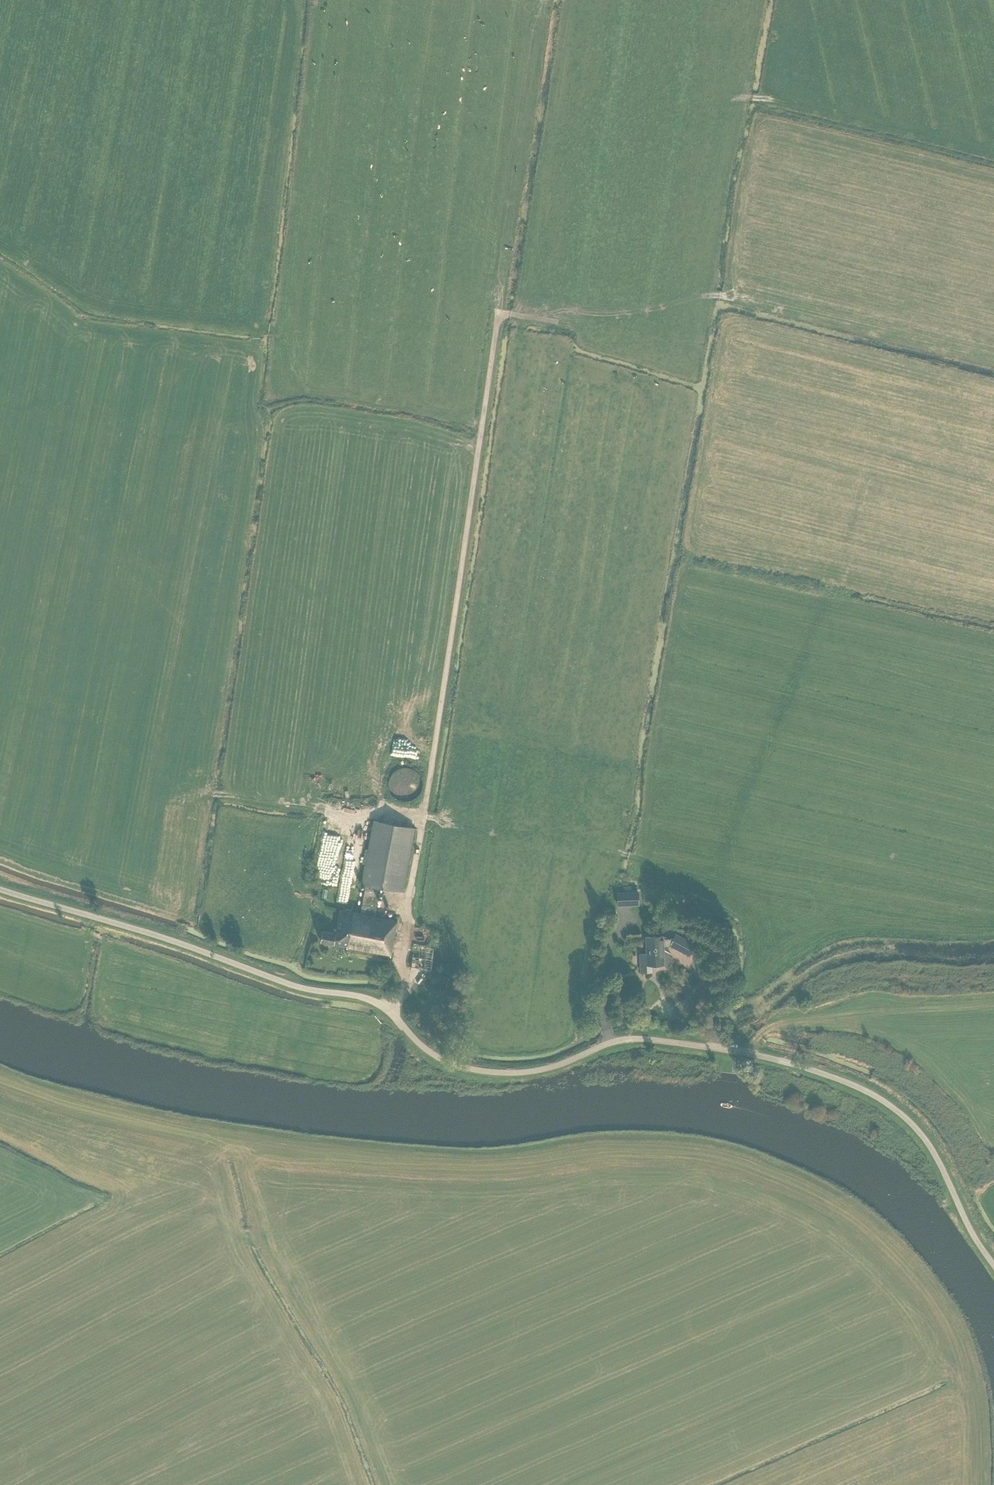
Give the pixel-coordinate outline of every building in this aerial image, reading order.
[(403,801),(408,801),(412,800),(416,797),(420,794),(422,789),(422,785),(422,780),(420,775),(416,772),(412,769),(408,768),(403,768),(398,769),(394,772),(391,775),(389,780),(388,785),(389,789),(391,794),(394,797),(398,800),(403,801)] [(403,891),(404,886),(415,828),(373,821),(362,884),(366,885),(360,914),(340,910),(337,929),(334,929),(333,933),(323,930),(320,941),(347,946),(347,948),(390,957),(397,920),(374,916),(380,887),(403,891)] [(639,890),(617,891),(618,905),(640,904),(639,890)] [(695,944),(676,934),(673,938),(663,939),(663,936),(646,937),(647,954),(640,954),(641,972),(653,972),(652,963),(660,963),(667,967),(672,958),(670,954),(662,949),(663,947),(670,946),(670,945),(689,956),(695,944)]
